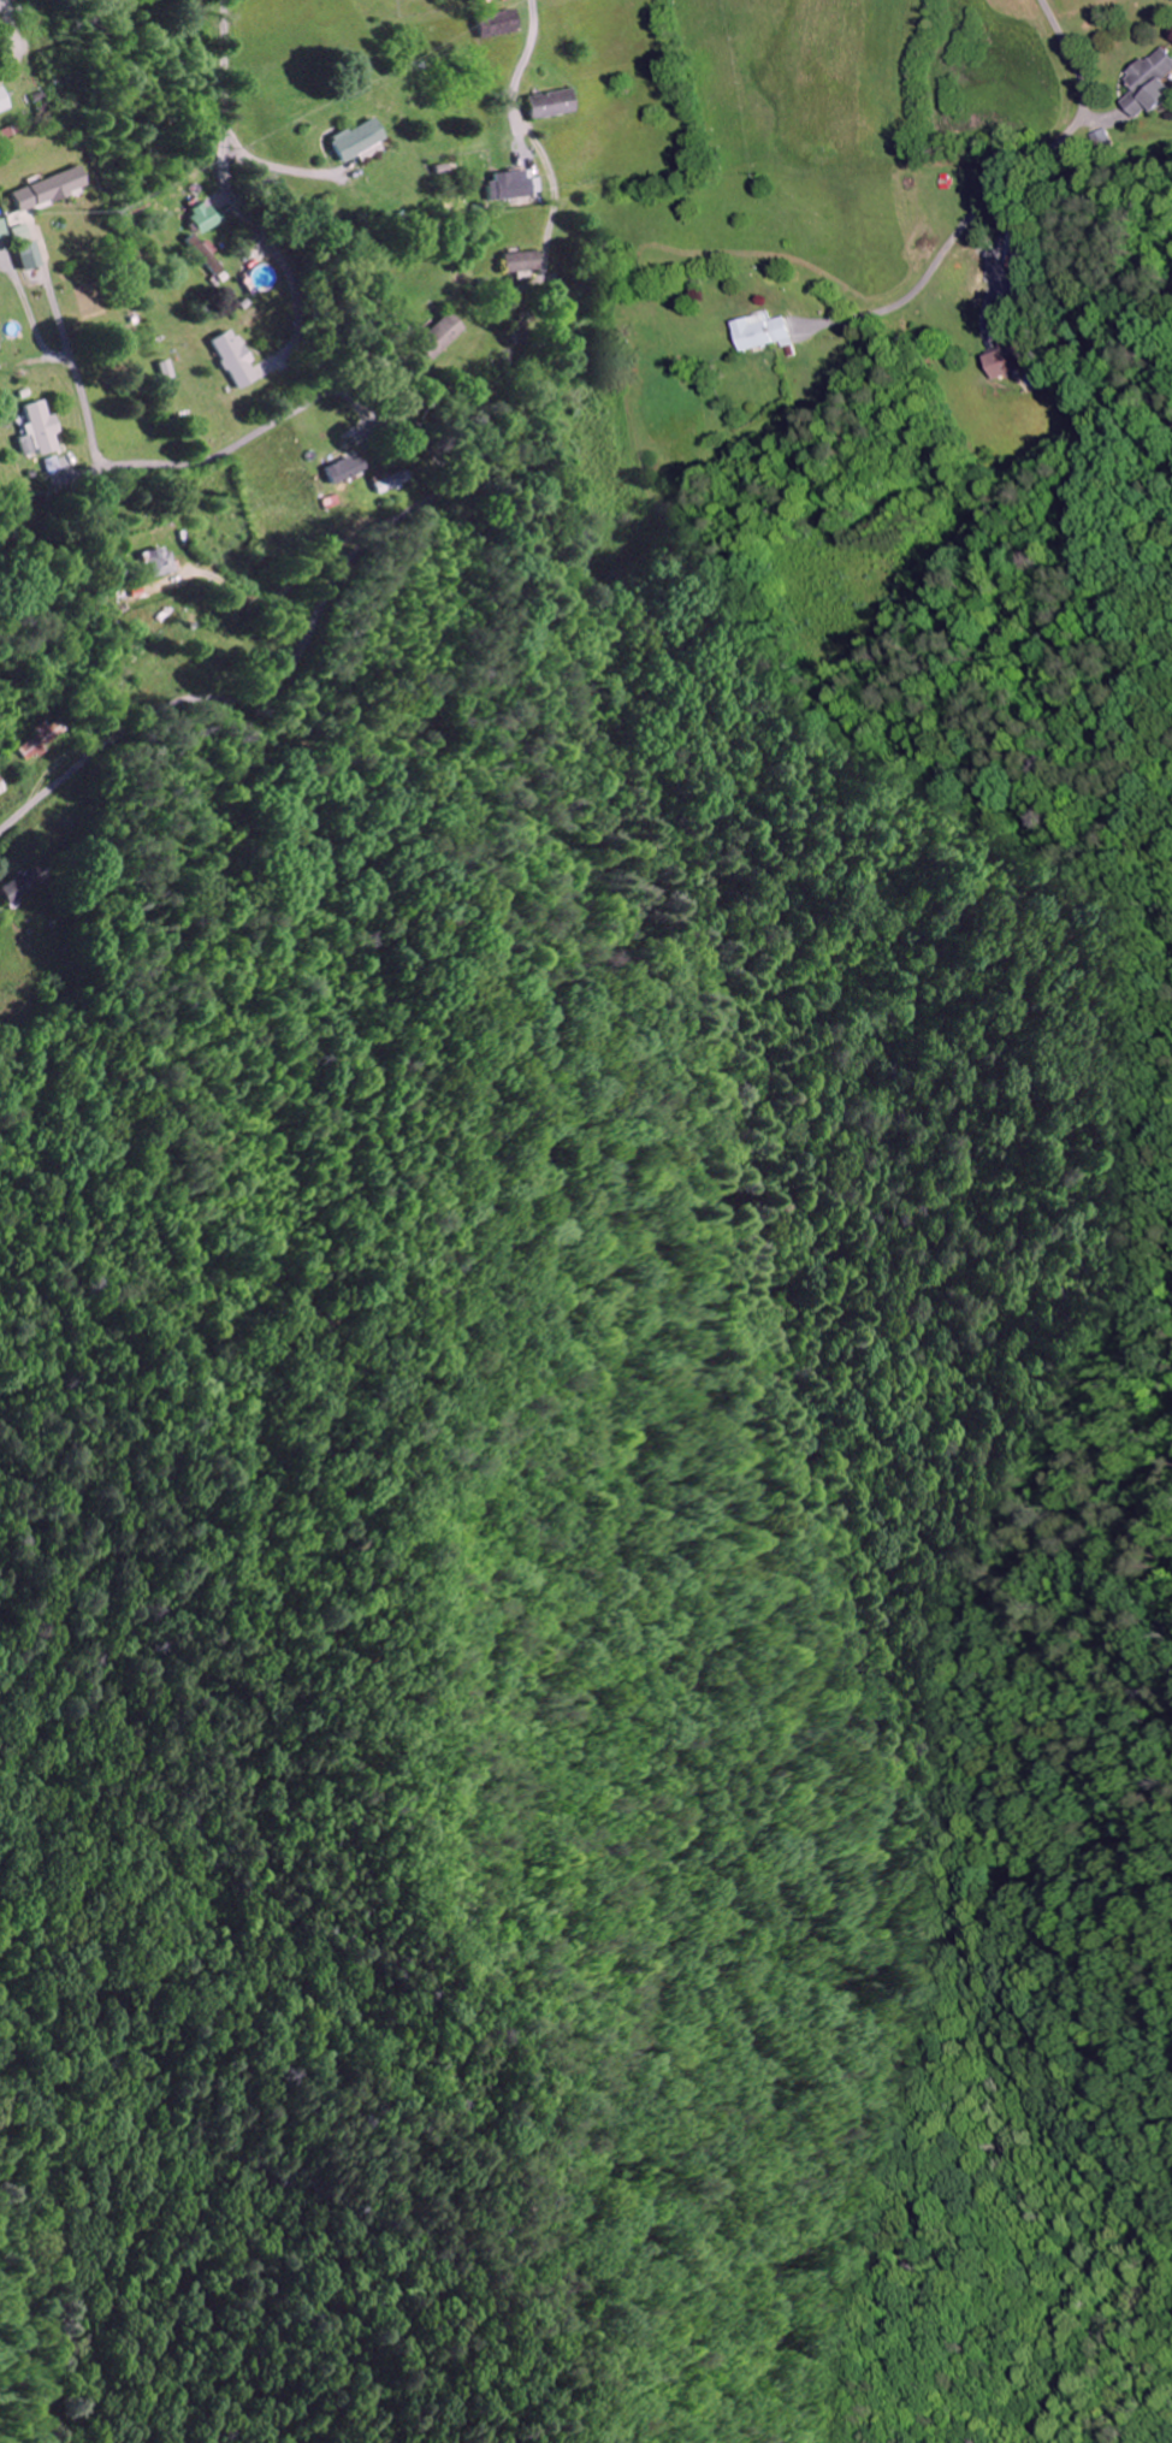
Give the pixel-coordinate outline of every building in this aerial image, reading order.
[(474,16),(477,39),(515,35),(513,11),(474,16)] [(1162,81),(1171,71),(1171,60),(1160,48),(1147,61),(1142,55),(1120,77),(1132,90),(1119,103),(1134,119),(1145,108),(1150,113),(1171,92),(1171,91),(1162,81)] [(521,98),(526,120),(571,112),(567,89),(521,98)] [(381,144),(365,116),(322,141),(335,164),(350,155),(352,160),(381,144)] [(14,212),(83,190),(76,168),(7,190),(14,212)] [(490,173),(490,182),(483,183),(485,200),(535,195),(534,179),(525,180),(524,170),(490,173)] [(208,213),(203,201),(183,210),(194,234),(221,222),(216,210),(208,213)] [(28,238),(24,224),(8,229),(12,243),(28,238)] [(37,267),(33,242),(14,245),(18,270),(37,267)] [(525,271),(534,270),(534,252),(499,253),(500,273),(512,273),(513,280),(526,279),(525,271)] [(458,329),(440,312),(407,346),(425,363),(458,329)] [(742,353),(782,342),(784,349),(795,345),(787,317),(770,322),(768,313),(733,323),(742,353)] [(255,378),(225,328),(204,340),(234,391),(255,378)] [(984,356),(995,382),(1039,363),(1029,340),(1015,346),(1012,340),(1001,344),(1003,349),(984,356)] [(153,363),(161,385),(173,381),(165,359),(153,363)] [(56,450),(51,435),(56,433),(51,414),(45,416),(40,401),(21,406),(26,424),(20,425),(23,438),(16,440),(20,455),(35,451),(36,456),(56,450)] [(322,470),(329,486),(363,469),(356,453),(322,470)] [(141,553),(146,578),(170,572),(165,548),(141,553)] [(17,762),(27,754),(29,756),(52,736),(37,719),(5,748),(17,762)] [(9,903),(7,897),(38,883),(31,866),(0,880),(0,907),(9,903)]
